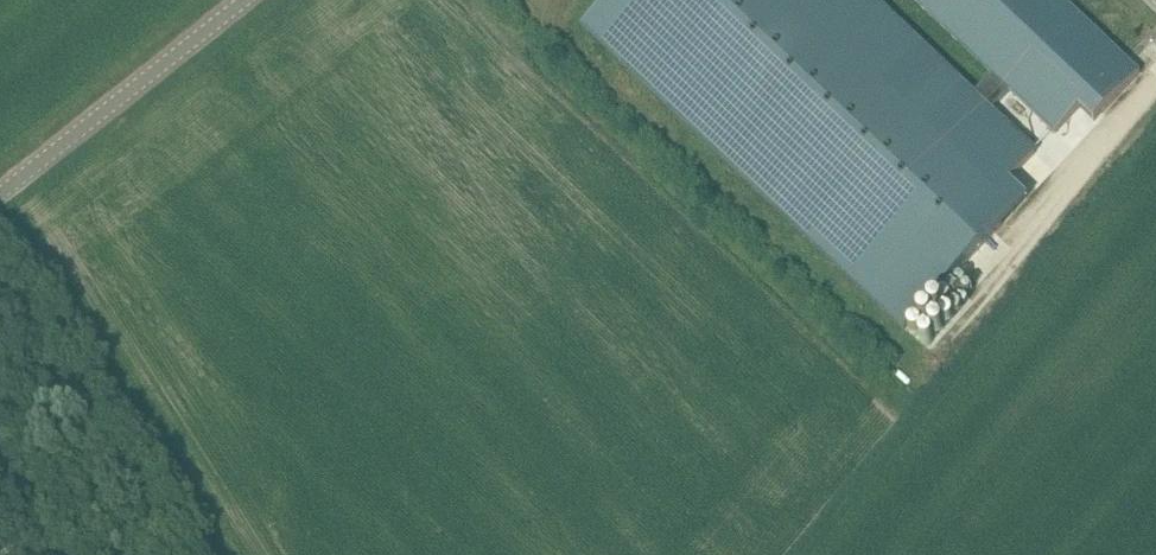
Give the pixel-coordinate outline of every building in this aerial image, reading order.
[(581,25),(903,330),(1029,197),(1010,179),(1037,151),(993,109),(1010,91),(1055,134),(1083,108),(1097,121),(1143,72),(1067,0),(914,0),(992,74),(975,92),(878,0),(605,0),(581,25)]
